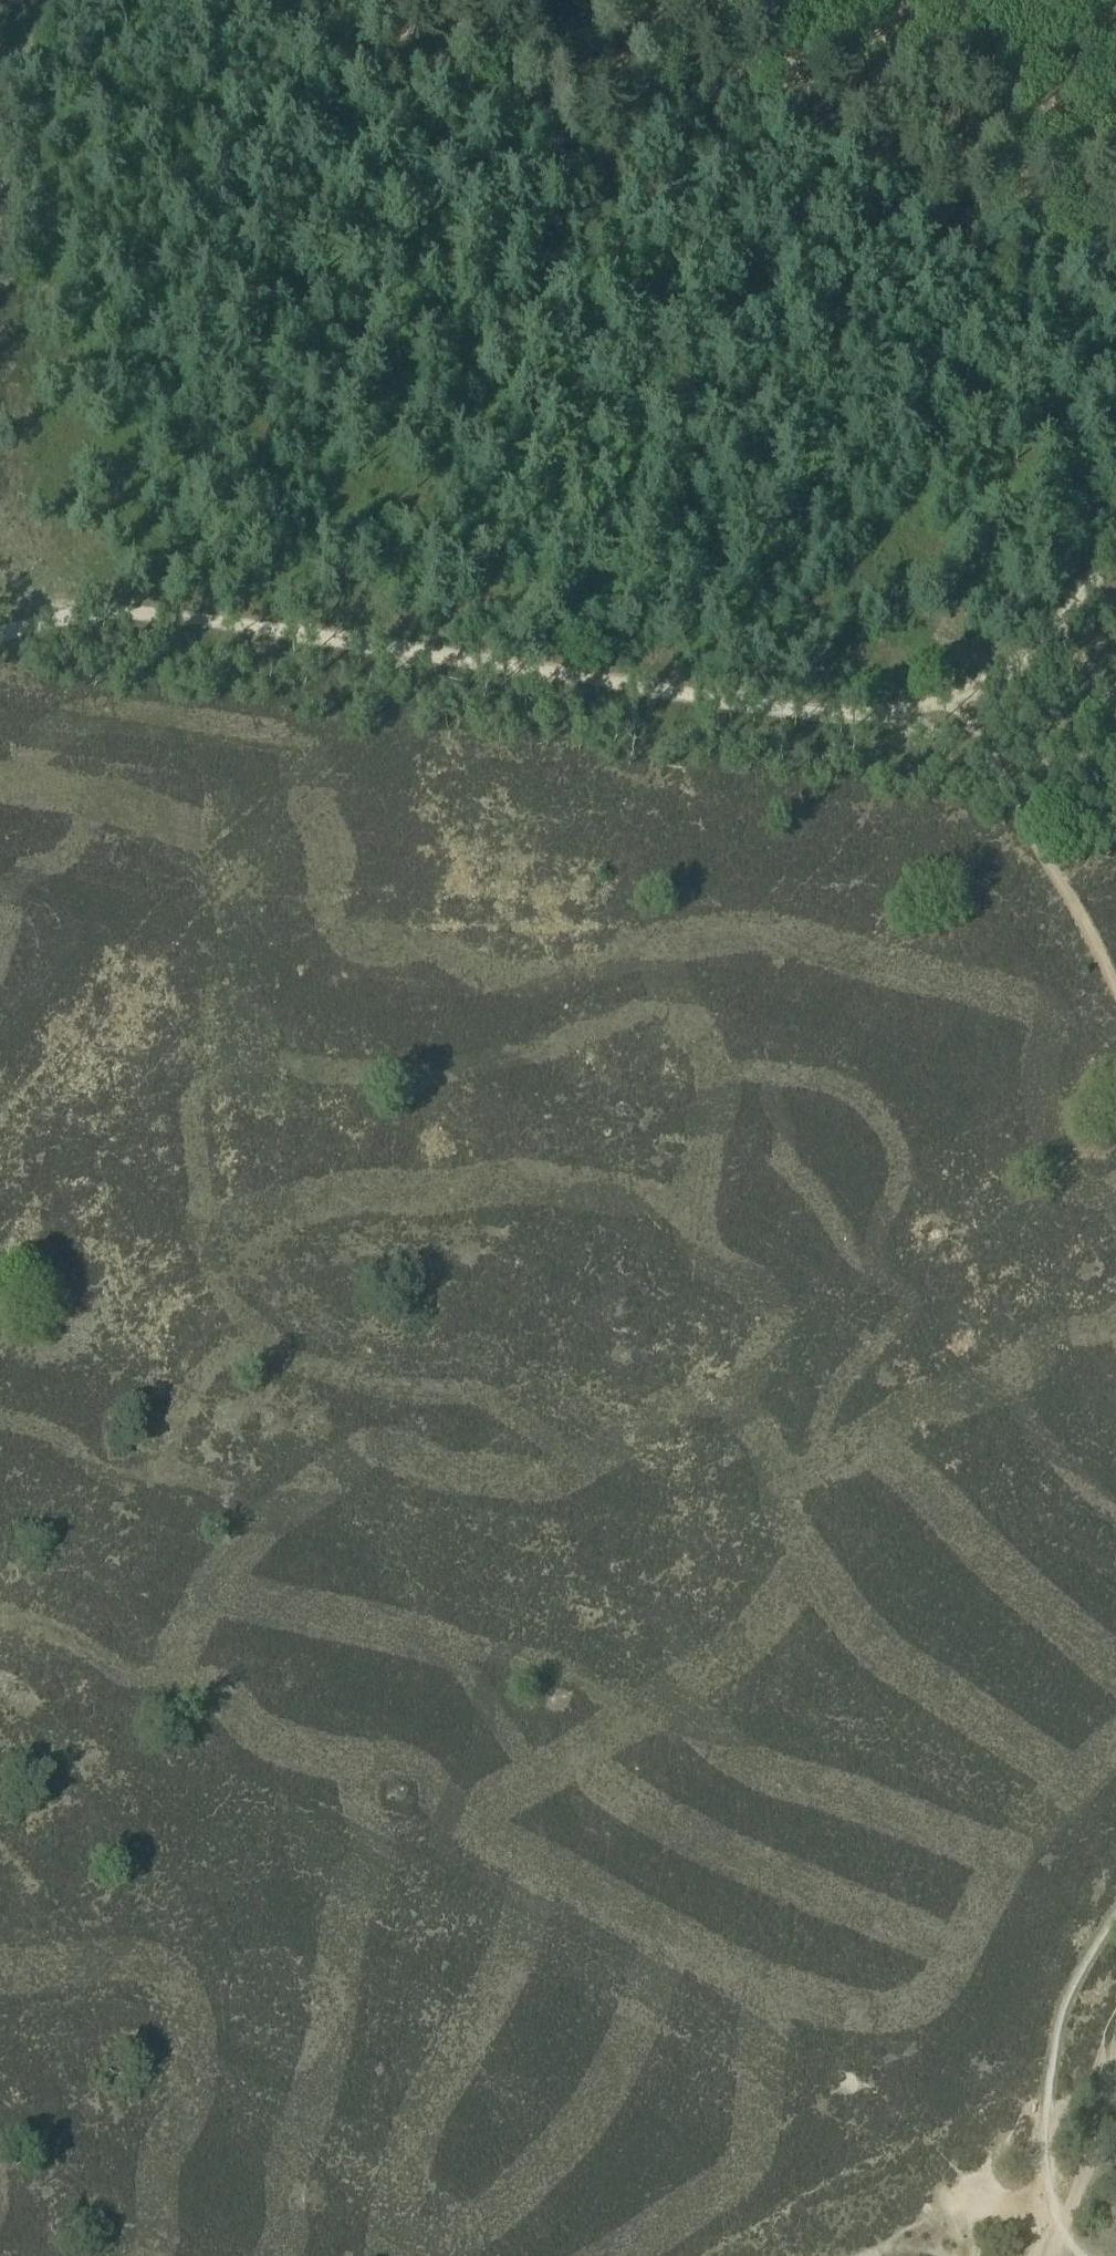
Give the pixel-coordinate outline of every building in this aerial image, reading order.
[(1112,2237),(1098,2243),(1103,2255),(1115,2255),(1115,2247),(1112,2237)]
